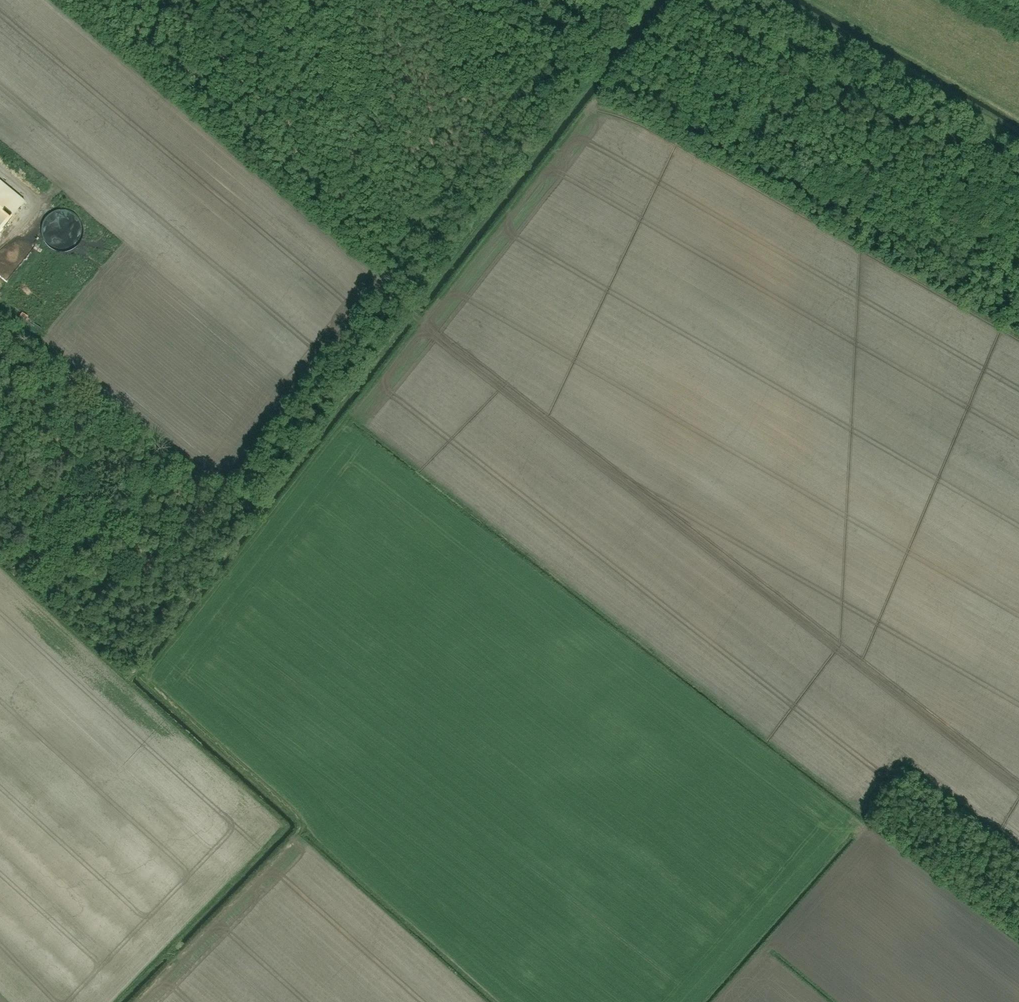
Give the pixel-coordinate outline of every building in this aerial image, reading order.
[(25,201),(0,180),(0,231),(25,201)]
